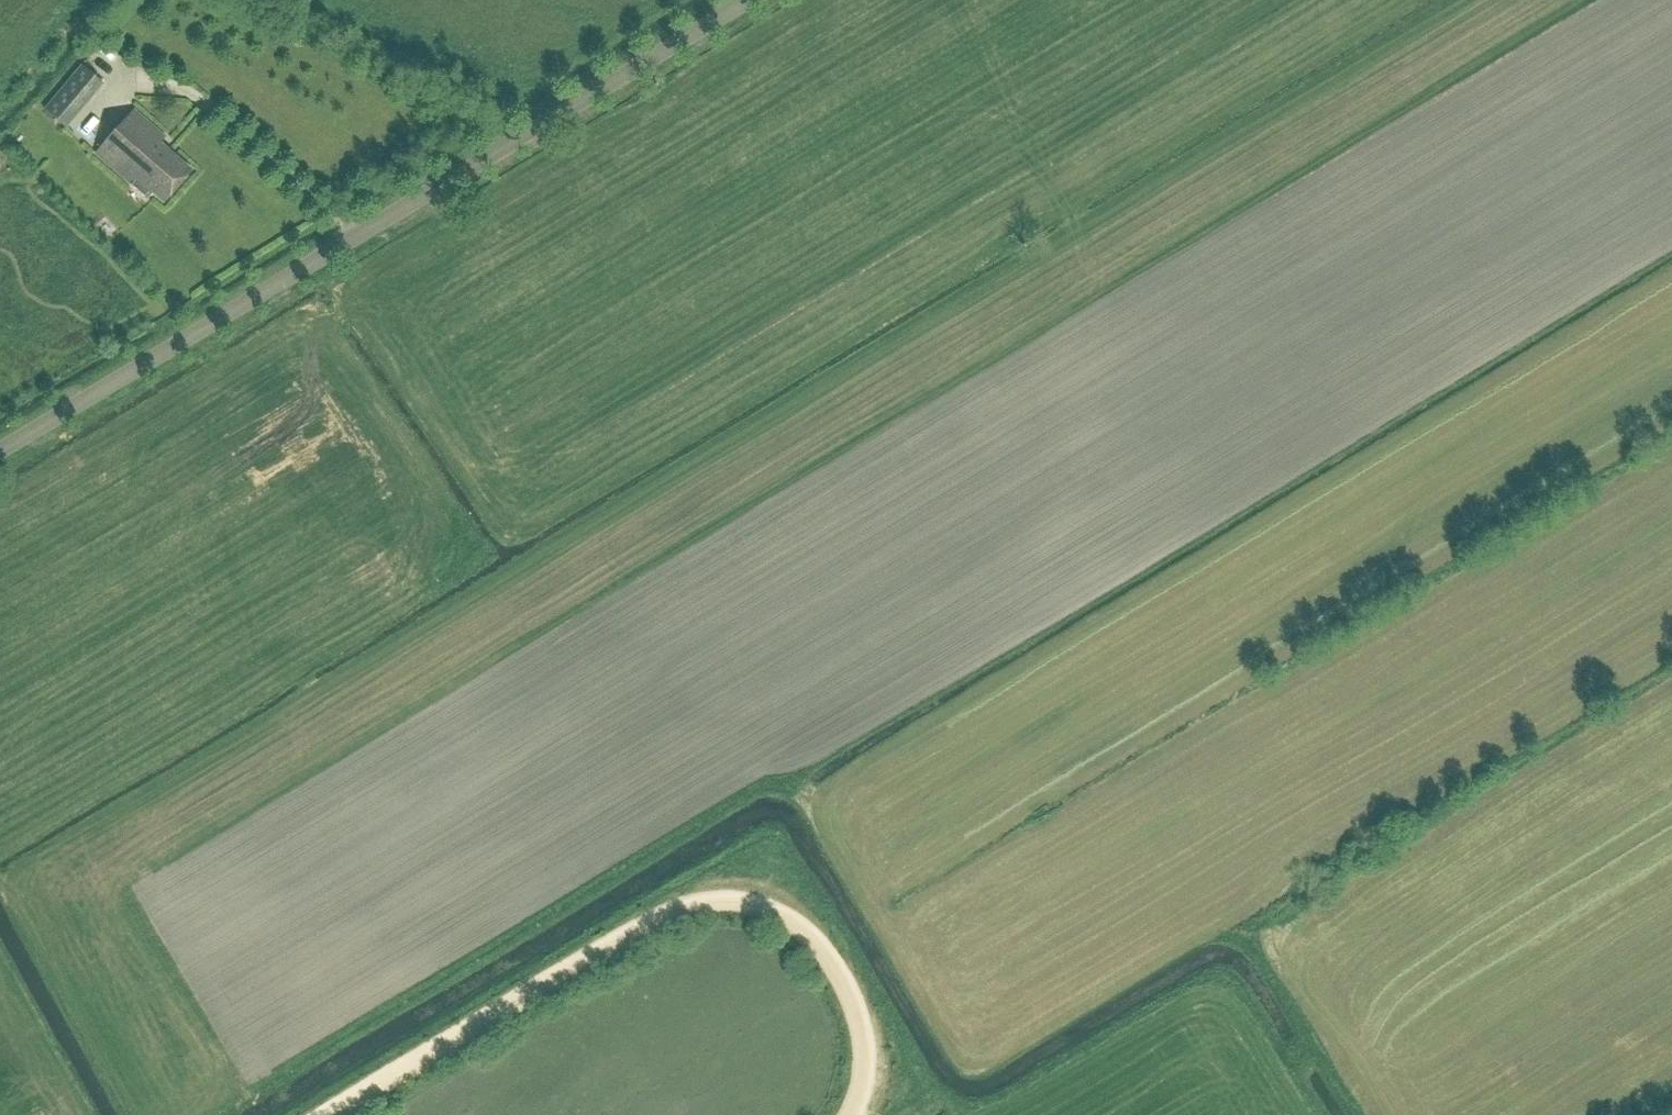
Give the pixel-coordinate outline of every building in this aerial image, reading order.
[(45,110),(67,128),(103,84),(81,66),(45,110)] [(150,128),(152,127),(134,111),(96,154),(139,191),(144,185),(164,202),(190,172),(159,144),(164,137),(155,129),(153,131),(150,128)]
